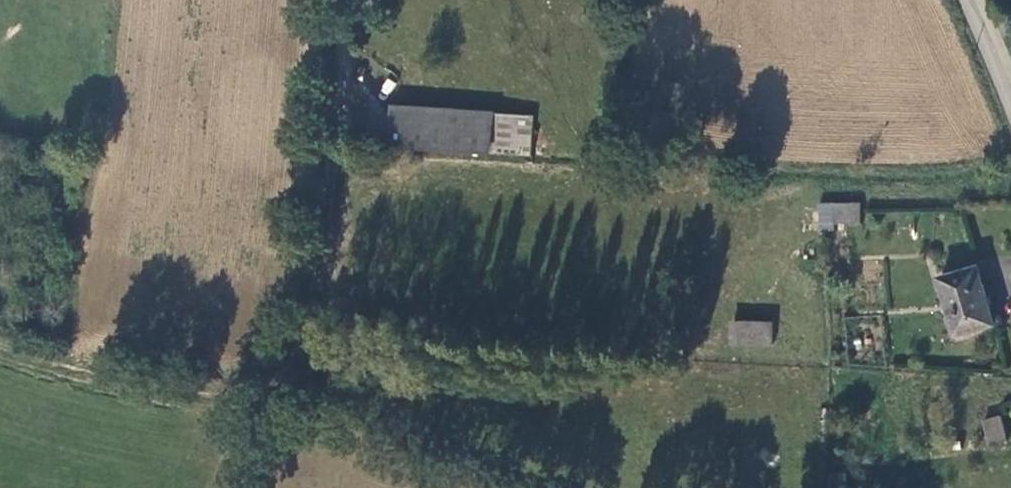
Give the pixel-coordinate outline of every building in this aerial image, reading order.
[(391,135),(488,143),(493,103),(393,95),(391,135)] [(818,202),(818,226),(858,226),(859,203),(818,202)] [(942,280),(959,336),(996,325),(979,270),(942,280)] [(774,321),(734,320),(734,343),(774,343),(774,321)] [(1003,414),(987,419),(995,444),(1010,439),(1003,414)]
